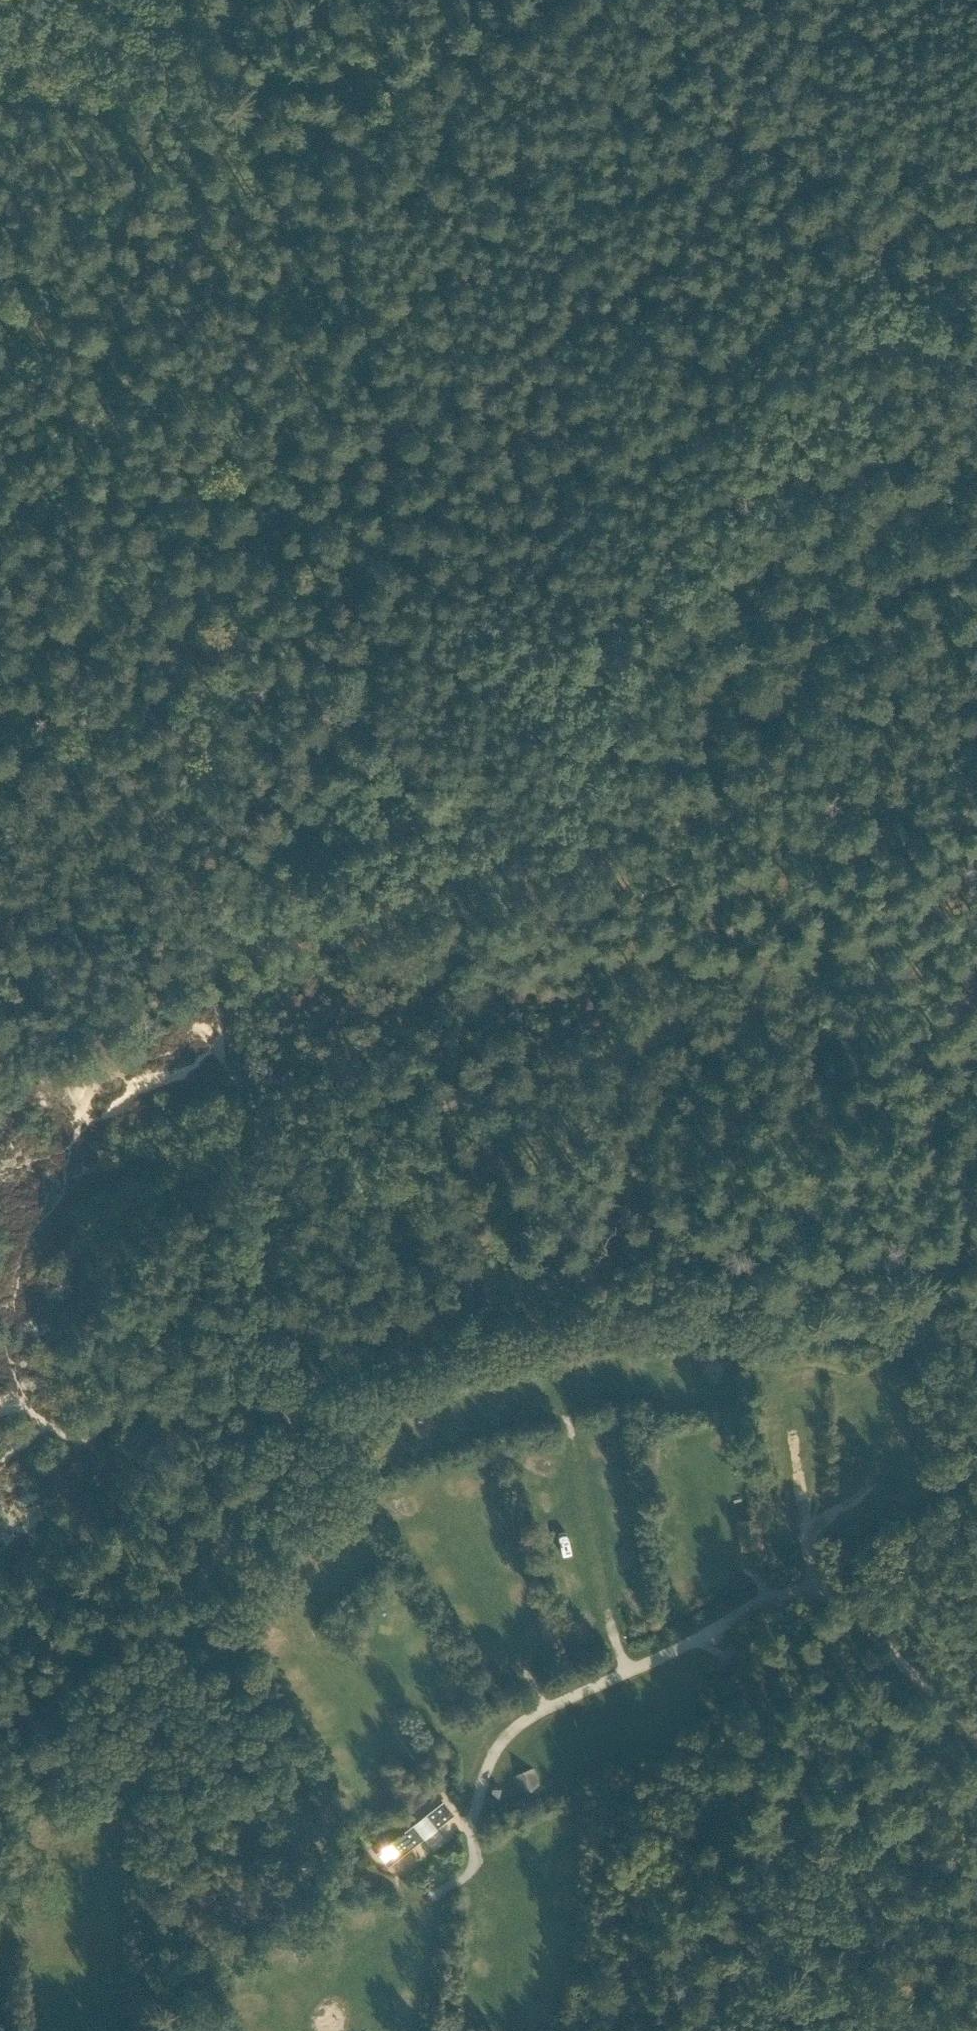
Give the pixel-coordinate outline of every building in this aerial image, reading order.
[(534,1769),(514,1777),(520,1793),(540,1785),(534,1769)] [(440,1804),(378,1853),(389,1866),(451,1817),(440,1804)]
